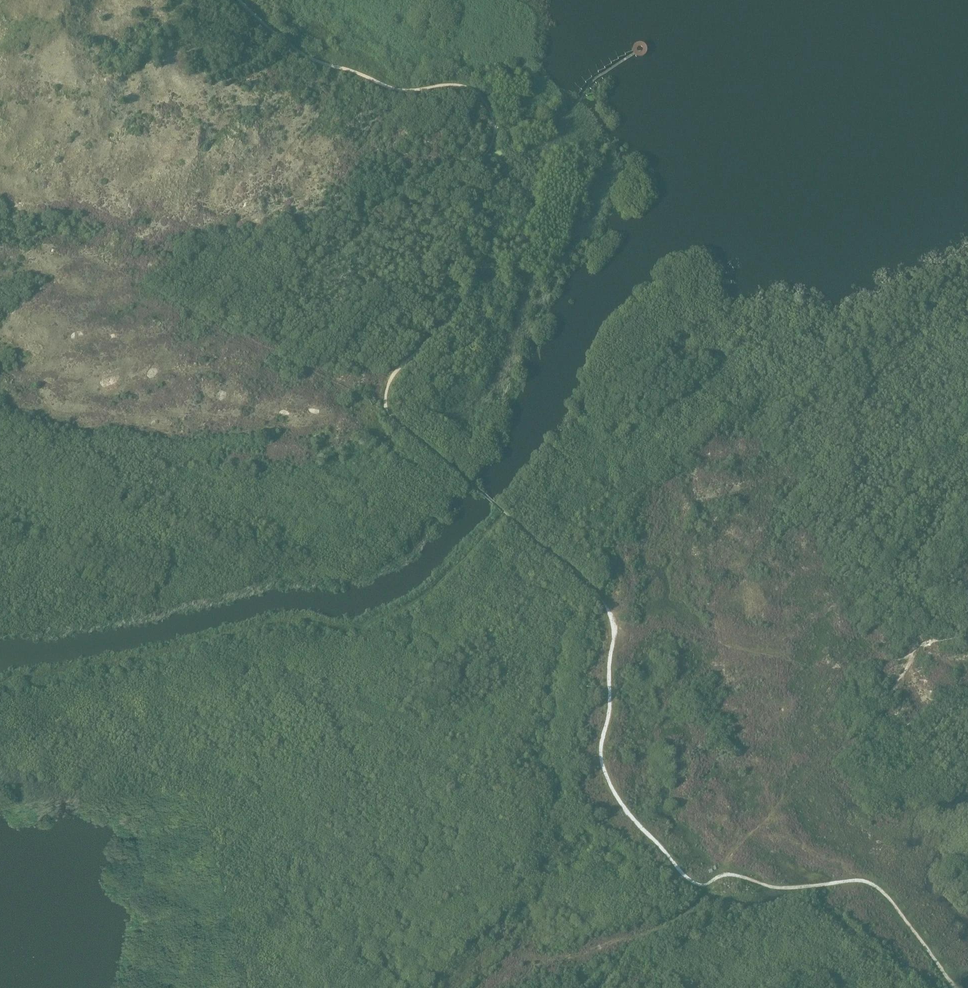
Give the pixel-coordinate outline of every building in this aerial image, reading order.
[(637,45),(635,46),(633,48),(632,51),(632,53),(633,56),(635,58),(637,59),(640,60),(642,59),(645,58),(646,55),(647,52),(646,50),(645,47),(643,46),(640,45),(637,45)]
